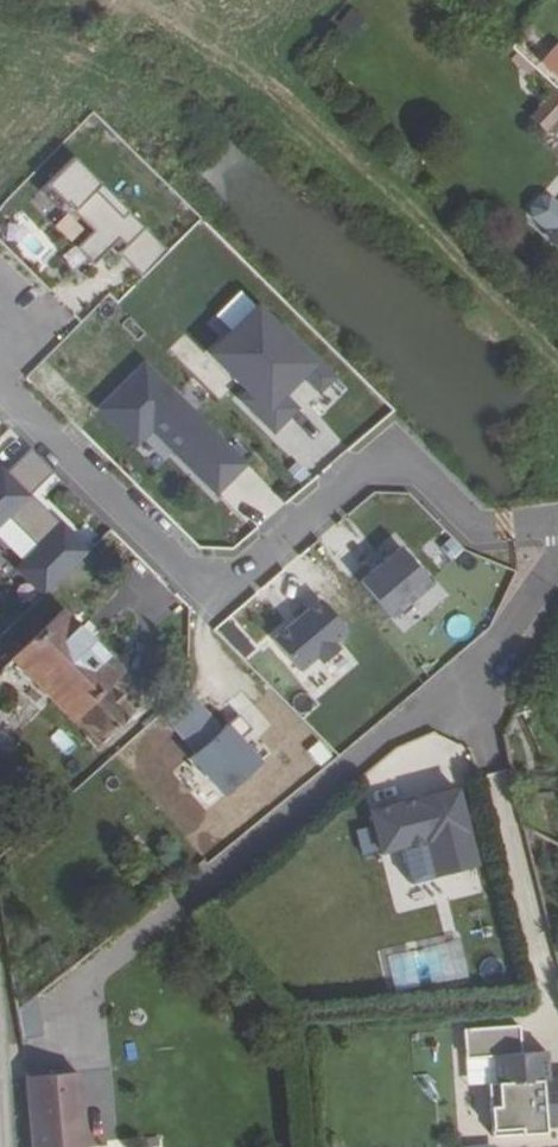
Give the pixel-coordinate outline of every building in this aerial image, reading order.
[(539,60),(557,78),(557,40),(539,60)] [(76,247),(93,264),(119,238),(125,245),(117,252),(141,276),(168,250),(73,155),(40,189),(57,207),(63,201),(92,230),(76,247)] [(557,249),(557,218),(542,235),(557,249)] [(261,306),(215,351),(251,388),(242,398),(276,433),(302,407),(286,391),(304,374),(322,392),(339,376),(286,322),(282,326),(261,306)] [(244,459),(142,358),(96,404),(134,441),(149,426),(214,490),(244,459)] [(30,447),(6,471),(1,467),(0,469),(0,524),(8,516),(37,545),(14,568),(41,595),(89,549),(61,520),(59,522),(39,501),(35,505),(26,497),(30,493),(53,470),(30,447)] [(35,505),(39,501),(30,493),(26,497),(35,505)] [(399,545),(359,580),(391,615),(431,580),(399,545)] [(319,598),(272,638),(298,670),(316,655),(322,662),(338,648),(333,641),(346,630),(319,598)] [(11,659),(98,750),(136,713),(108,683),(120,672),(59,611),(11,659)] [(248,725),(235,711),(187,752),(219,791),(256,760),(236,736),(248,725)] [(476,868),(457,791),(411,803),(407,812),(396,814),(394,807),(371,813),(382,856),(402,851),(410,884),(476,868)] [(361,855),(377,852),(372,826),(356,829),(361,855)] [(172,868),(158,879),(167,892),(181,881),(172,868)] [(389,945),(390,983),(464,981),(463,942),(389,945)] [(557,1127),(557,1079),(546,1080),(544,1053),(519,1054),(517,1027),(460,1031),(462,1060),(491,1058),(493,1085),(486,1086),(490,1139),(543,1135),(543,1129),(557,1127)] [(74,1068),(108,1069),(109,1041),(75,1041),(74,1068)] [(75,1073),(82,1146),(86,1146),(79,1072),(75,1073)] [(24,1077),(30,1146),(82,1146),(75,1073),(24,1077)]
